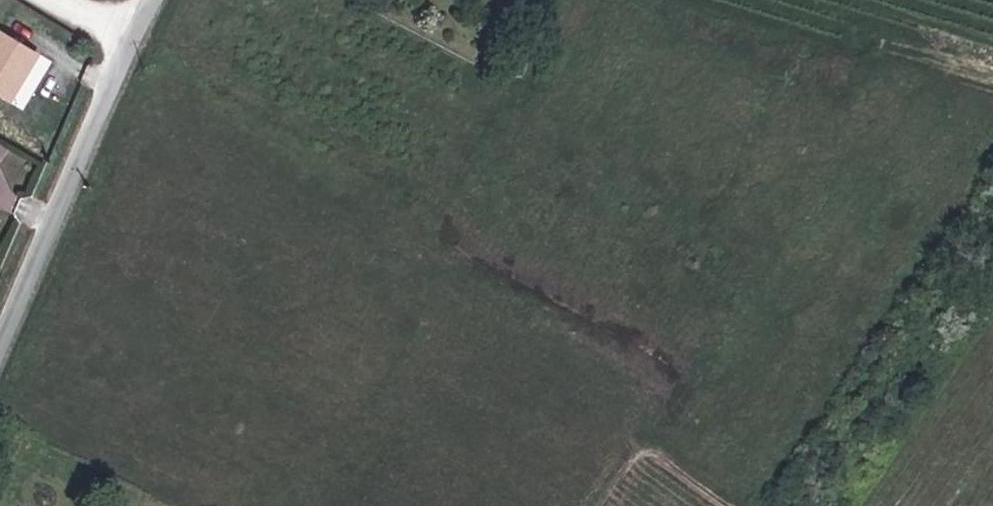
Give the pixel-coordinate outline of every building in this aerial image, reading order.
[(7,101),(37,53),(0,30),(0,97),(7,101)]
